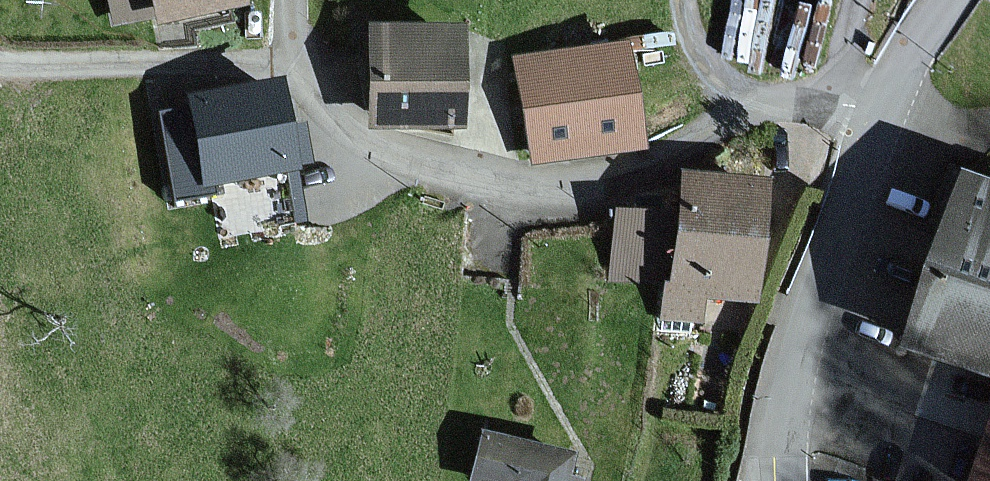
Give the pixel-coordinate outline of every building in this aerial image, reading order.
[(230,0),(106,0),(110,25),(147,18),(149,27),(232,12),(230,0)] [(448,135),(451,30),(363,27),(360,132),(448,135)] [(621,45),(510,61),(524,166),(636,150),(621,45)] [(278,130),(269,83),(179,100),(181,112),(158,116),(174,198),(214,190),(223,237),(303,221),(292,166),(308,163),(301,126),(278,130)] [(763,186),(674,176),(658,318),(702,323),(704,302),(750,307),(763,186)] [(949,180),(892,347),(989,381),(989,194),(949,180)] [(968,480),(989,480),(989,416),(968,480)] [(476,433),(465,480),(581,480),(582,479),(568,475),(573,456),(476,433)]
